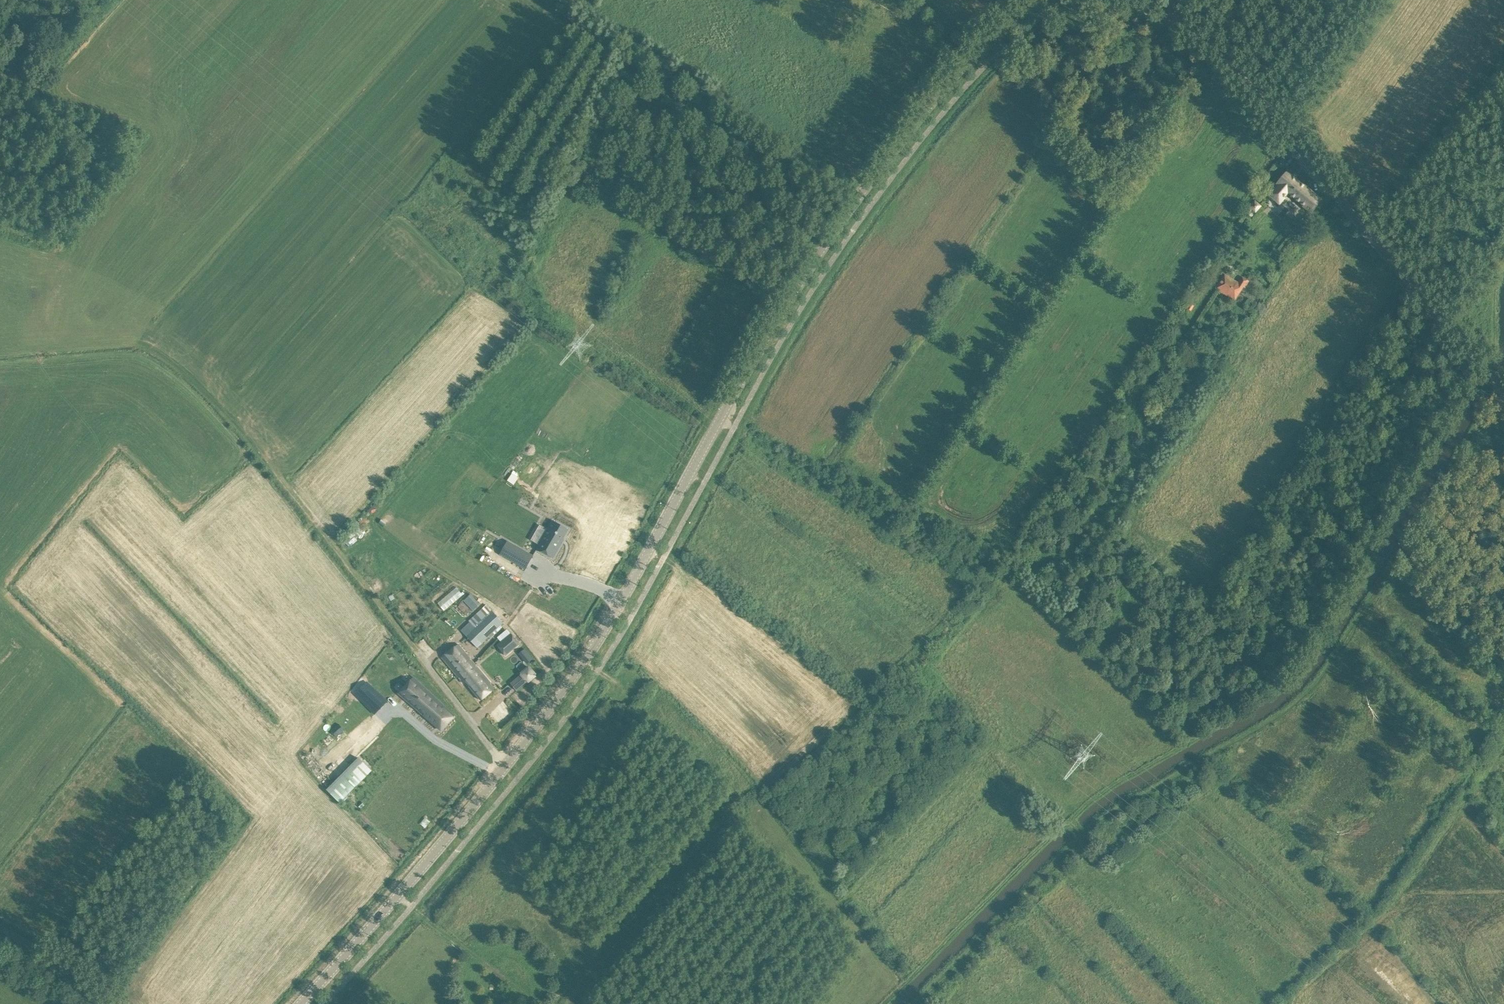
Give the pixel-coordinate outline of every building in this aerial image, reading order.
[(1287,171),(1276,184),(1278,185),(1269,195),(1279,204),(1288,193),(1310,212),(1321,200),(1287,171)] [(1218,288),(1219,289),(1237,301),(1249,282),(1237,274),(1233,279),(1227,274),(1218,288)] [(539,544),(537,549),(553,558),(562,542),(561,541),(569,529),(553,520),(548,529),(547,531),(548,531),(544,538),(543,537),(539,544)] [(345,534),(352,542),(365,530),(358,522),(345,534)] [(506,543),(500,554),(526,569),(532,558),(506,543)] [(444,611),(463,595),(456,586),(437,602),(444,611)] [(475,597),(470,602),(476,609),(481,604),(475,597)] [(470,631),(466,635),(477,647),(481,643),(503,622),(492,610),(470,631)] [(520,644),(511,633),(497,645),(506,655),(520,644)] [(495,688),(480,669),(458,643),(442,657),(464,683),(467,680),(471,685),(469,686),(481,700),(495,688)] [(521,674),(510,683),(516,690),(527,681),(528,681),(536,675),(529,667),(521,673),(521,674)] [(413,676),(399,693),(441,730),(455,715),(413,676)] [(371,686),(359,699),(361,700),(375,714),(387,701),(371,686)] [(336,736),(344,730),(338,723),(331,730),(336,736)] [(328,788),(326,790),(339,802),(371,770),(358,758),(328,788)]
